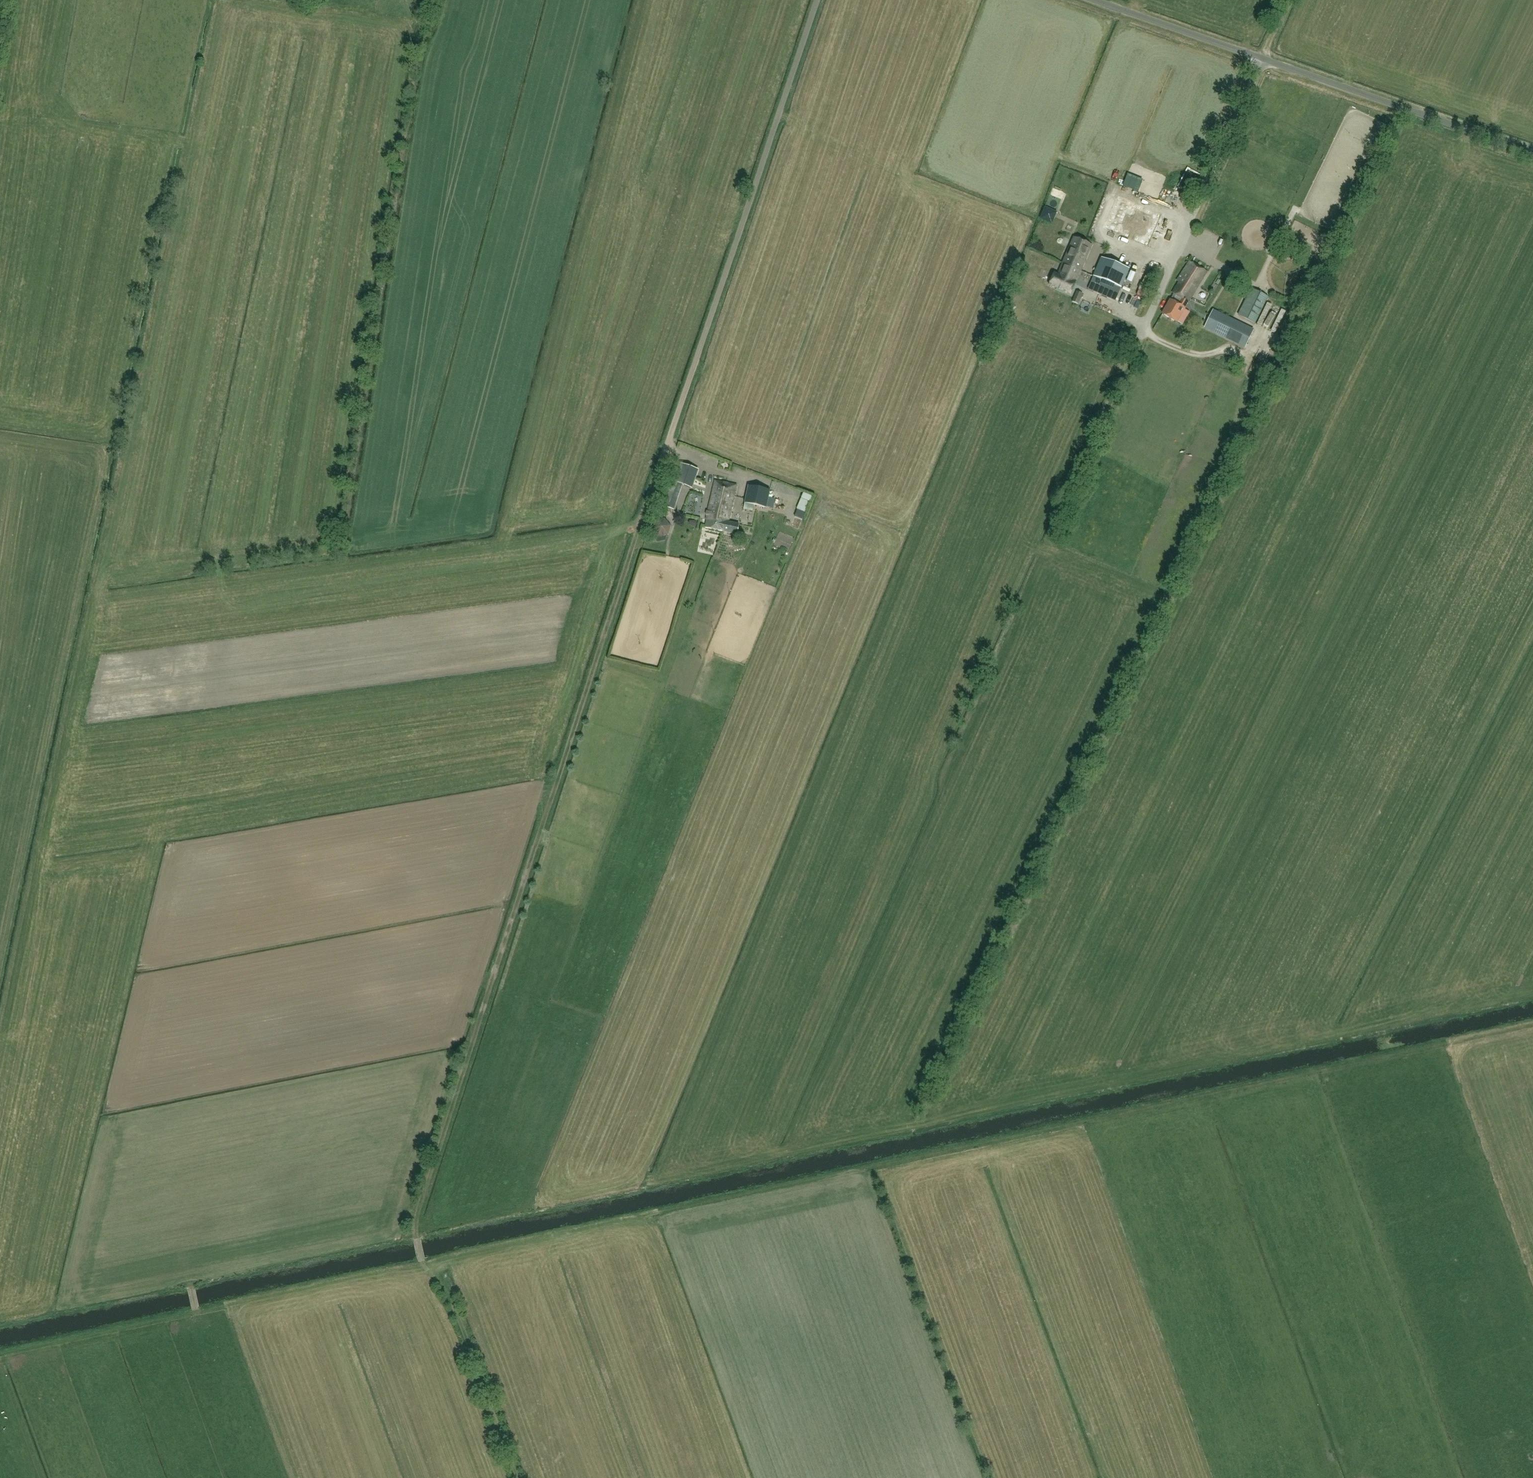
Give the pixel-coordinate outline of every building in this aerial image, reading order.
[(1155,216),(1118,201),(1108,227),(1145,242),(1155,216)] [(1053,275),(1048,286),(1070,295),(1091,246),(1073,238),(1057,277),(1053,275)] [(1129,270),(1101,258),(1094,277),(1099,279),(1121,288),(1129,270)] [(1172,293),(1181,299),(1187,302),(1189,299),(1190,299),(1205,272),(1189,262),(1177,282),(1179,283),(1172,293)] [(1044,270),(1031,272),(1033,287),(1046,286),(1044,270)] [(1099,279),(1093,292),(1116,302),(1121,288),(1099,279)] [(1238,316),(1254,325),(1268,297),(1251,289),(1238,316)] [(1073,302),(1078,304),(1082,294),(1077,292),(1073,302)] [(1183,309),(1187,302),(1181,299),(1177,305),(1170,301),(1161,314),(1176,323),(1184,309),(1183,309)] [(1213,311),(1206,325),(1245,344),(1252,330),(1213,311)] [(692,488),(698,470),(675,462),(661,505),(671,509),(680,484),(692,488)] [(735,486),(726,484),(714,482),(704,528),(736,535),(738,525),(727,522),(735,486)] [(770,490),(748,485),(745,503),(766,508),(770,490)] [(810,499),(804,497),(801,509),(807,511),(810,499)] [(671,527),(665,520),(655,522),(653,531),(659,538),(669,536),(671,527)]
